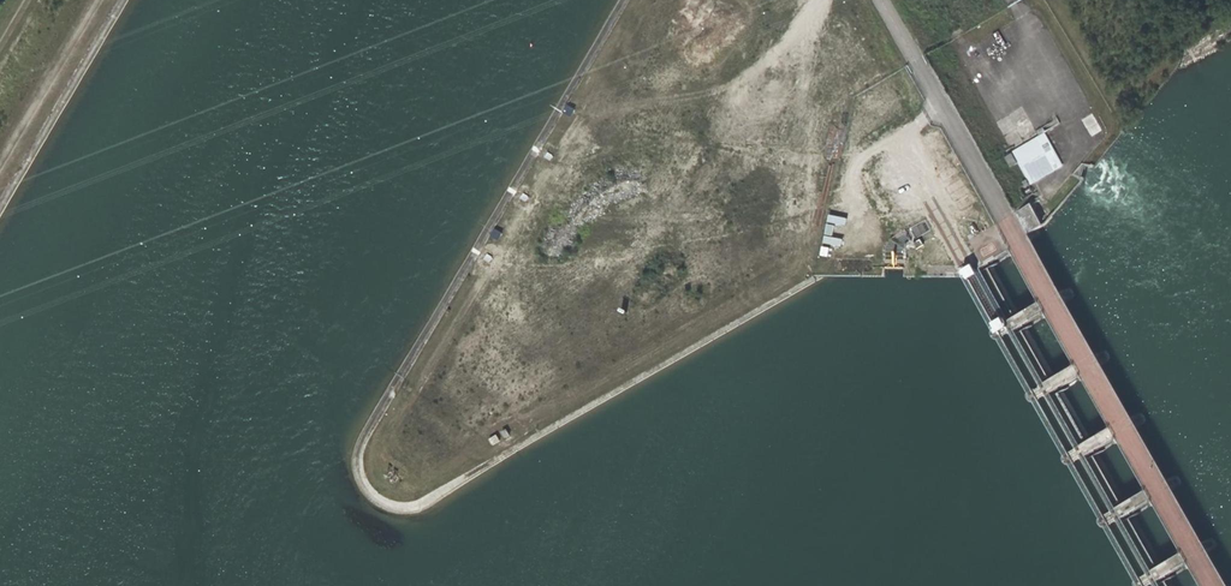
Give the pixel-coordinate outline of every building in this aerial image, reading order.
[(1007,154),(1026,187),(1057,169),(1038,137),(1055,127),(1051,120),(1029,133),(1033,139),(1007,154)] [(1004,170),(1011,166),(1005,155),(998,159),(1004,170)] [(1028,234),(1042,226),(1030,206),(1017,214),(1028,234)] [(1026,243),(963,278),(1140,585),(1160,585),(1159,585),(1191,567),(1201,585),(1228,585),(1026,243)]
